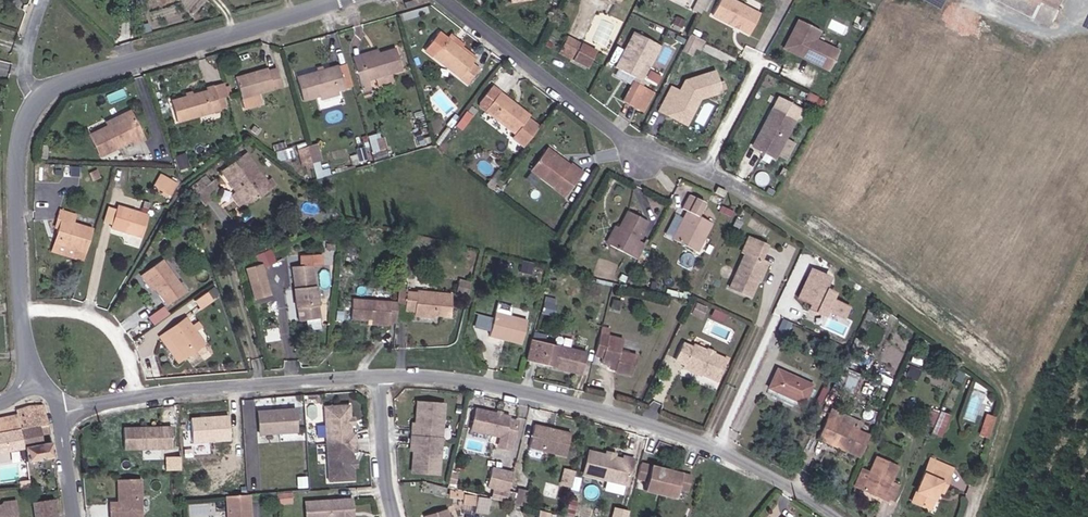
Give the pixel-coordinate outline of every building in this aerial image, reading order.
[(568,13),(569,0),(558,0),(556,11),(568,13)] [(703,15),(706,8),(710,0),(703,0),(697,12),(703,15)] [(715,14),(752,33),(762,14),(735,0),(722,0),(715,14)] [(1004,1),(1041,19),(1050,0),(1005,0),(1004,1)] [(800,21),(794,35),(802,39),(796,52),(832,69),(841,50),(818,39),(821,31),(800,21)] [(643,110),(652,90),(645,87),(648,81),(645,80),(662,44),(637,32),(620,69),(641,78),(629,103),(643,110)] [(691,32),(683,50),(696,56),(705,38),(691,32)] [(466,51),(455,42),(454,41),(446,34),(431,52),(439,58),(474,86),(485,73),(477,67),(481,63),(466,51)] [(794,35),(788,48),(796,52),(802,39),(794,35)] [(590,43),(576,36),(568,54),(582,60),(590,43)] [(459,37),(455,42),(466,51),(470,46),(459,37)] [(590,43),(582,60),(589,64),(599,69),(608,52),(597,46),(590,43)] [(359,53),(360,58),(386,50),(385,46),(359,53)] [(367,84),(376,81),(374,76),(408,67),(402,46),(386,50),(360,58),(367,84)] [(287,58),(279,60),(280,66),(282,73),(290,71),(287,58)] [(270,66),(235,76),(241,97),(285,85),(282,73),(280,66),(279,60),(269,63),(270,66)] [(306,95),(327,90),(341,86),(348,84),(342,61),(300,73),(306,95)] [(675,89),(664,112),(672,116),(676,108),(695,117),(703,100),(724,93),(717,73),(689,83),(683,93),(675,89)] [(208,100),(214,99),(210,85),(204,87),(206,91),(208,100)] [(652,90),(643,110),(648,112),(658,93),(652,90)] [(220,97),(214,99),(208,100),(206,91),(189,96),(183,98),(169,102),(174,121),(223,107),(220,97)] [(498,105),(491,114),(520,136),(518,139),(530,147),(543,130),(532,120),(534,118),(505,96),(498,91),(491,99),(498,105)] [(676,108),(672,116),(691,126),(695,117),(676,108)] [(777,109),(758,147),(780,157),(799,120),(777,109)] [(106,128),(130,115),(127,111),(104,123),(106,128)] [(106,128),(88,137),(98,157),(117,148),(116,146),(129,140),(132,145),(142,140),(130,115),(106,128)] [(387,133),(380,135),(383,146),(390,144),(387,133)] [(301,168),(315,166),(316,176),(331,174),(330,167),(322,168),(319,143),(298,146),(301,168)] [(572,170),(574,167),(552,150),(550,152),(572,170)] [(259,222),(276,211),(263,193),(274,186),(247,151),(222,168),(248,205),(259,222)] [(572,170),(550,152),(533,173),(567,199),(586,174),(575,166),(574,167),(572,170)] [(161,171),(152,186),(168,195),(177,180),(161,171)] [(706,209),(708,206),(693,198),(685,213),(690,216),(674,244),(698,256),(713,227),(700,220),(706,209)] [(721,210),(726,213),(730,207),(724,204),(721,210)] [(117,207),(111,229),(141,237),(146,215),(117,207)] [(59,222),(56,235),(60,236),(57,246),(86,254),(93,231),(73,225),(75,217),(58,213),(55,221),(59,222)] [(620,231),(610,249),(639,265),(647,250),(638,245),(648,226),(628,215),(620,231)] [(606,247),(610,249),(620,231),(616,229),(606,247)] [(757,277),(765,258),(763,258),(769,243),(750,236),(744,250),(748,252),(733,287),(754,295),(761,279),(757,277)] [(312,254),(322,252),(320,241),(298,245),(300,256),(292,258),(303,314),(322,311),(312,254)] [(84,262),(86,254),(57,246),(53,245),(51,253),(84,262)] [(757,277),(761,279),(763,280),(770,261),(765,258),(757,277)] [(166,260),(146,275),(157,290),(169,307),(189,292),(166,260)] [(837,277),(824,270),(807,303),(820,309),(829,292),(837,277)] [(157,290),(146,275),(142,277),(153,292),(157,290)] [(844,281),(837,277),(829,292),(836,296),(844,281)] [(422,310),(421,314),(436,315),(436,313),(451,314),(453,293),(434,291),(434,292),(429,292),(429,290),(417,289),(417,290),(407,289),(405,308),(416,309),(422,310)] [(210,293),(198,302),(203,309),(216,300),(210,293)] [(368,317),(389,319),(397,320),(399,299),(354,294),(352,315),(368,317)] [(548,296),(545,311),(554,313),(556,297),(548,296)] [(164,305),(147,314),(152,323),(169,314),(164,305)] [(479,312),(475,325),(487,329),(491,316),(479,312)] [(495,313),(489,336),(521,344),(527,322),(495,313)] [(189,320),(171,332),(189,358),(207,346),(189,320)] [(189,358),(171,332),(164,337),(182,363),(189,358)] [(601,365),(610,367),(617,370),(617,372),(616,375),(633,379),(638,359),(622,354),(625,342),(601,336),(595,357),(603,359),(601,365)] [(531,340),(525,360),(581,376),(586,355),(531,340)] [(696,344),(695,347),(685,343),(678,359),(687,363),(686,366),(721,380),(730,358),(696,344)] [(914,362),(910,372),(920,376),(924,366),(914,362)] [(841,369),(833,383),(851,392),(858,379),(841,369)] [(792,370),(784,389),(810,400),(818,381),(792,370)] [(978,419),(986,395),(977,392),(968,416),(978,419)] [(415,430),(414,439),(444,440),(446,406),(419,404),(418,430),(415,430)] [(331,482),(347,481),(345,406),(328,407),(331,482)] [(345,406),(347,481),(356,481),(355,468),(355,461),(354,452),(359,452),(358,434),(353,434),(353,425),(353,418),(352,406),(345,406)] [(922,424),(942,431),(949,413),(929,406),(922,424)] [(296,407),(255,409),(257,434),(298,432),(296,407)] [(823,434),(865,453),(871,439),(874,432),(844,418),(846,414),(834,409),(823,434)] [(46,437),(53,436),(48,410),(22,416),(23,423),(27,454),(29,464),(58,460),(56,447),(48,448),(46,437)] [(513,419),(478,410),(473,432),(503,439),(516,442),(520,423),(512,422),(513,419)] [(990,436),(997,415),(987,412),(980,433),(990,436)] [(230,416),(192,417),(193,444),(232,442),(230,416)] [(541,447),(540,423),(536,422),(531,445),(541,447)] [(0,441),(0,458),(27,454),(23,423),(1,426),(4,441),(0,441)] [(573,431),(540,423),(541,447),(568,453),(573,431)] [(172,427),(125,430),(127,451),(174,448),(172,427)] [(444,440),(414,439),(414,448),(416,448),(415,474),(441,475),(444,440)] [(515,442),(503,439),(501,449),(513,452),(515,442)] [(617,457),(609,455),(592,451),(586,474),(630,484),(636,457),(627,456),(627,459),(617,457)] [(874,469),(866,485),(895,498),(903,481),(895,477),(902,461),(881,452),(874,469)] [(695,474),(644,462),(640,477),(650,479),(648,489),(679,496),(682,486),(691,488),(695,474)] [(858,482),(866,485),(874,469),(865,465),(858,482)] [(936,473),(929,470),(916,497),(930,504),(935,494),(939,495),(943,486),(947,478),(952,480),(955,472),(939,465),(936,473)] [(571,485),(573,469),(564,467),(562,483),(571,485)] [(511,498),(516,474),(495,469),(491,488),(507,492),(505,497),(511,498)] [(947,478),(943,486),(948,488),(952,480),(947,478)] [(122,482),(124,504),(115,505),(116,516),(137,516),(141,516),(148,508),(145,480),(122,482)] [(293,494),(280,496),(280,505),(294,504),(293,494)] [(487,513),(488,495),(463,494),(462,512),(487,513)] [(935,494),(930,504),(934,506),(939,495),(935,494)] [(228,498),(229,516),(252,516),(251,496),(228,498)] [(567,515),(576,516),(579,500),(570,498),(567,515)] [(347,500),(324,501),(325,516),(347,516),(347,500)] [(324,501),(307,502),(307,516),(325,516),(324,501)] [(629,508),(612,505),(610,516),(628,516),(629,508)] [(60,506),(35,508),(37,516),(62,516),(60,506)] [(0,516),(4,516),(8,511),(19,510),(19,507),(0,509),(0,516)] [(148,508),(141,516),(137,516),(148,516),(148,508)]
